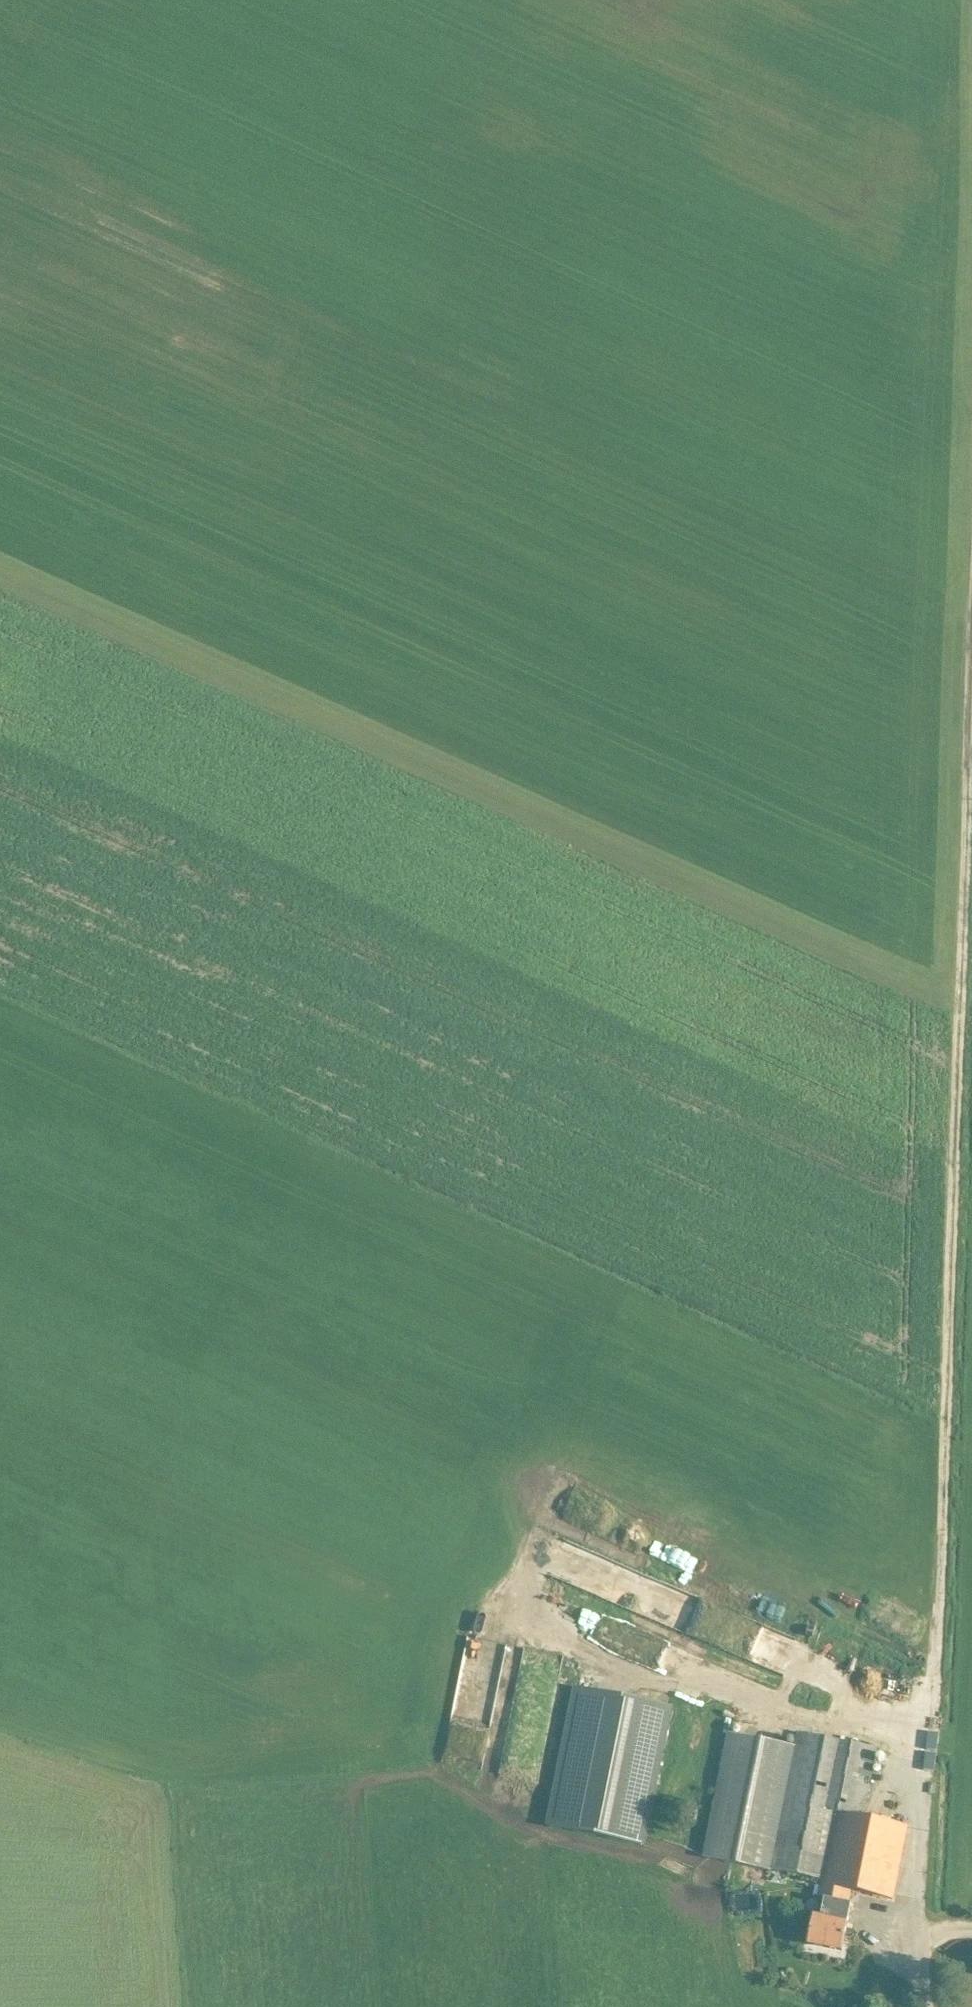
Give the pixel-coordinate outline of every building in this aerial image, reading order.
[(663,1653),(666,1646),(642,1638),(640,1645),(663,1653)] [(640,1844),(667,1705),(575,1687),(548,1826),(640,1844)] [(727,1731),(703,1856),(732,1862),(825,1880),(824,1886),(816,1884),(813,1897),(822,1899),(825,1899),(821,1917),(814,1915),(812,1924),(808,1944),(842,1950),(848,1922),(836,1920),(840,1901),(849,1903),(851,1891),(893,1900),(894,1894),(908,1826),(888,1822),(863,1817),(877,1747),(796,1731),(794,1743),(727,1731)]
